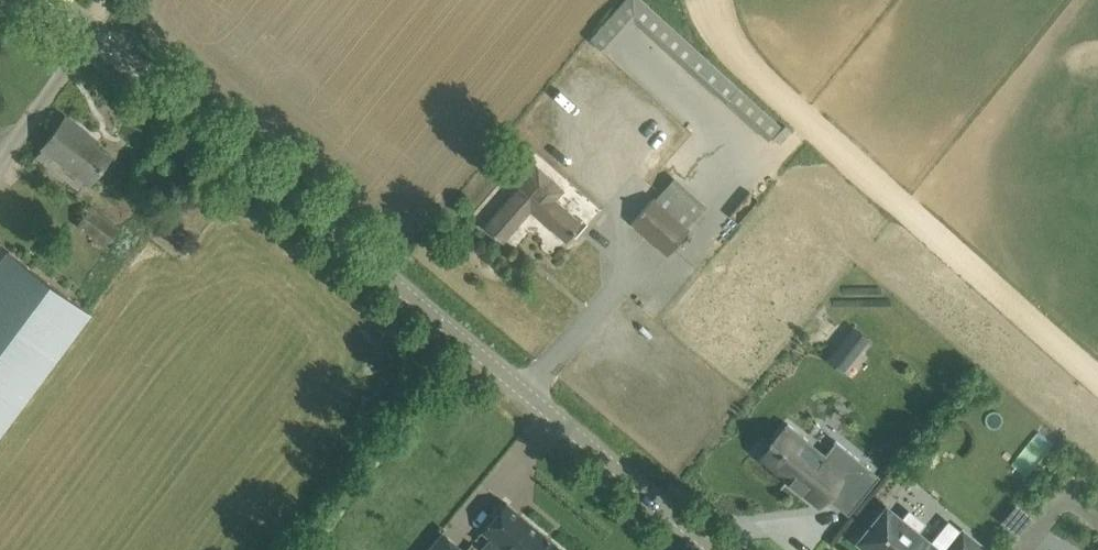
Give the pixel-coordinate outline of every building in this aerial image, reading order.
[(786,126),(640,0),(621,0),(589,37),(604,51),(630,21),(771,144),(786,126)] [(43,147),(90,182),(110,156),(88,139),(91,136),(66,117),(43,147)] [(565,240),(566,240),(581,223),(561,206),(572,193),(539,166),(529,178),(485,226),(503,242),(531,210),(553,229),(557,225),(569,235),(565,240)] [(666,195),(699,224),(713,208),(680,179),(666,195)] [(635,224),(670,257),(695,231),(659,198),(635,224)] [(92,206),(78,225),(105,245),(119,226),(92,206)] [(0,261),(0,434),(91,313),(8,251),(0,261)] [(854,326),(842,340),(858,353),(869,339),(854,326)] [(788,423),(770,446),(780,454),(772,463),(790,477),(787,481),(801,492),(804,489),(820,502),(842,475),(856,486),(871,468),(836,440),(815,465),(798,451),(808,439),(788,423)] [(1026,474),(1052,443),(1038,430),(1011,461),(1026,474)] [(482,530),(505,549),(564,549),(506,502),(482,530)] [(932,546),(934,544),(917,531),(923,522),(909,511),(903,519),(886,505),(858,539),(871,549),(938,549),(932,546)] [(963,530),(946,549),(981,549),(983,548),(963,530)] [(427,549),(465,549),(442,531),(427,549)]
